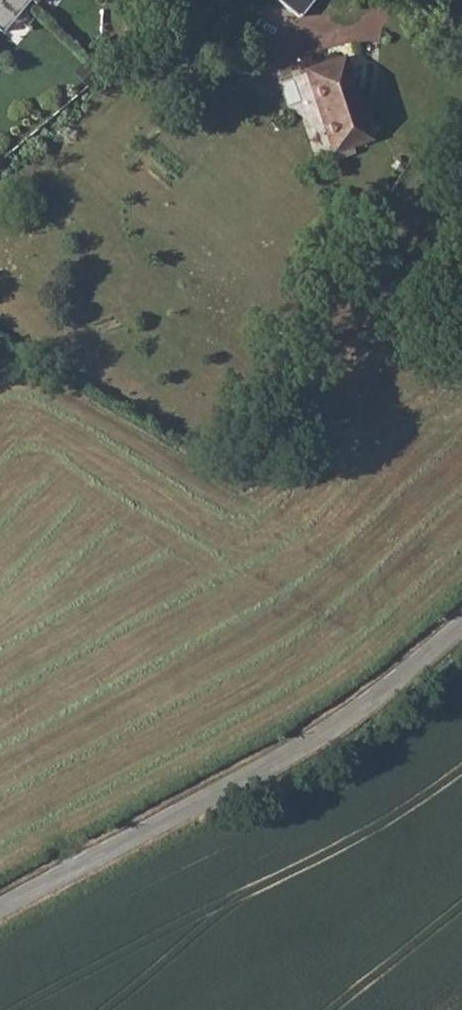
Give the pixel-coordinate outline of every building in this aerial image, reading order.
[(304,70),(333,151),(355,143),(373,137),(344,56),(304,70)]
